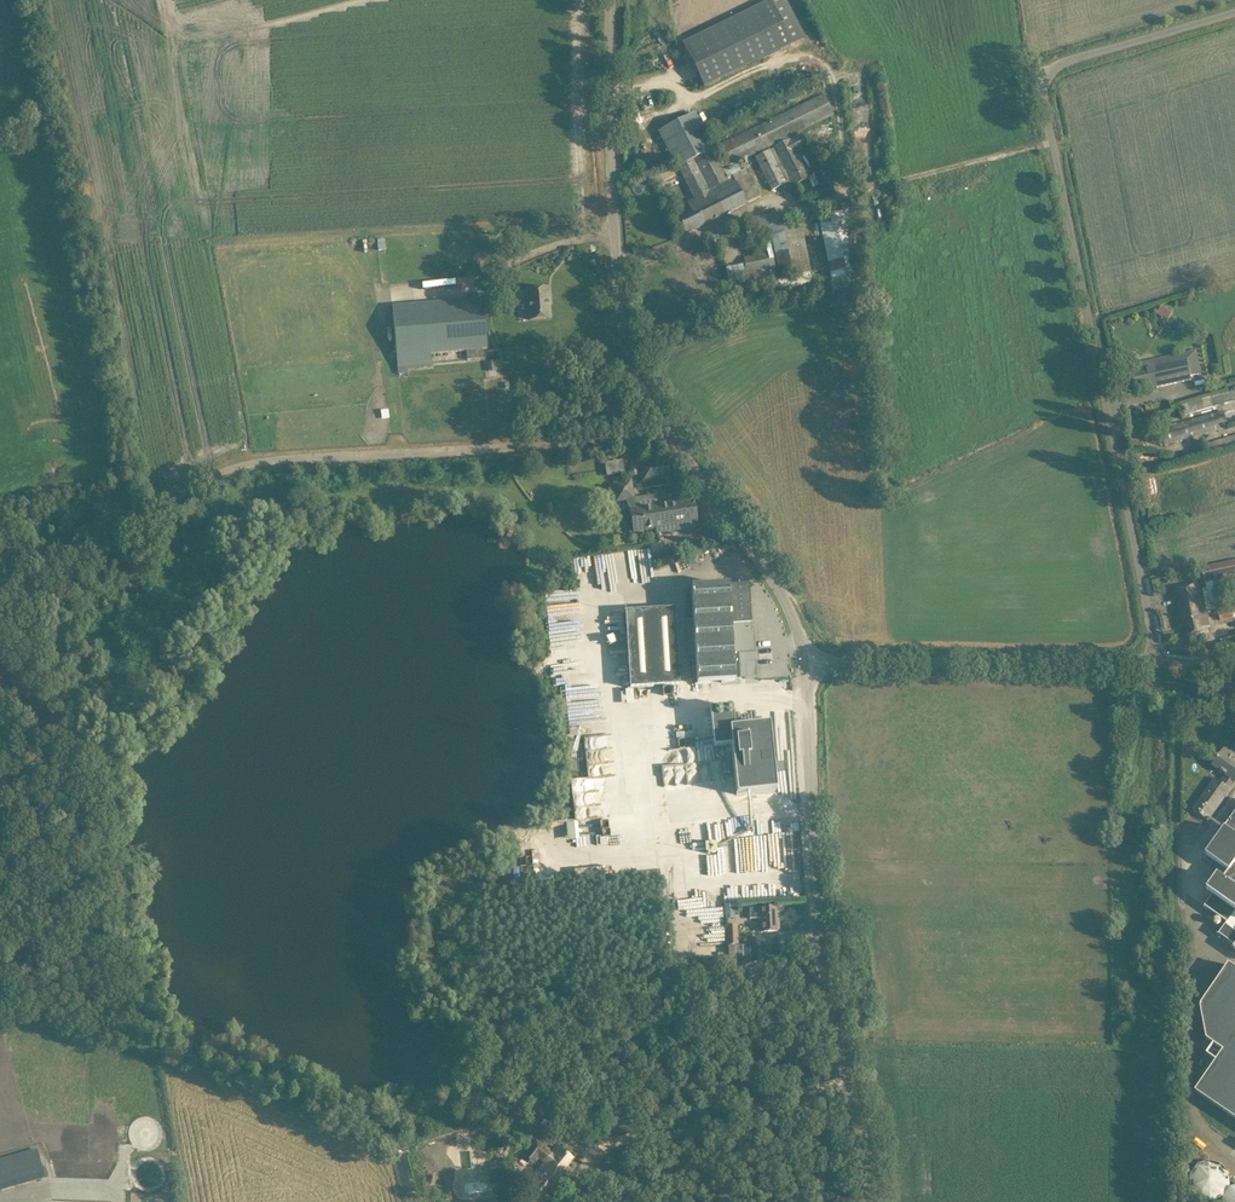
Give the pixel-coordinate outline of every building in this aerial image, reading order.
[(683,44),(704,87),(804,38),(785,0),(772,0),(683,44)] [(676,218),(685,235),(760,197),(755,186),(746,167),(739,171),(736,162),(771,146),(833,117),(823,95),(761,125),(717,146),(710,150),(693,114),(659,131),(677,166),(693,199),(685,203),(690,211),(676,218)] [(812,144),(837,133),(833,123),(808,133),(812,144)] [(754,159),(766,181),(771,192),(783,185),(786,190),(793,186),(808,178),(796,154),(807,148),(801,135),(754,159)] [(855,261),(850,212),(817,216),(818,222),(822,222),(825,243),(836,242),(839,263),(855,261)] [(811,273),(800,222),(777,226),(774,214),(747,220),(749,231),(751,245),(740,247),(744,265),(725,269),(728,283),(747,278),(751,294),(779,288),(779,289),(811,281),(809,273),(811,273)] [(829,270),(832,283),(853,278),(850,265),(829,270)] [(481,266),(472,266),(472,274),(481,274),(481,266)] [(527,290),(529,321),(550,319),(548,289),(527,290)] [(718,297),(721,306),(744,301),(741,291),(718,297)] [(482,299),(469,300),(392,307),(397,368),(431,365),(430,355),(486,350),(482,299)] [(1157,314),(1167,321),(1173,314),(1162,306),(1157,314)] [(1134,369),(1127,370),(1132,390),(1150,386),(1151,388),(1191,379),(1190,376),(1200,374),(1195,351),(1145,362),(1133,365),(1134,369)] [(494,362),(487,363),(488,371),(495,371),(494,362)] [(1226,405),(1234,402),(1234,392),(1228,394),(1228,393),(1183,406),(1186,416),(1226,405)] [(1228,428),(1223,412),(1160,430),(1165,446),(1228,428)] [(1234,445),(1234,436),(1207,442),(1209,451),(1234,445)] [(552,467),(552,454),(543,454),(543,467),(552,467)] [(642,463),(645,483),(670,479),(667,460),(642,463)] [(619,462),(606,464),(608,476),(621,474),(619,462)] [(693,500),(681,501),(639,509),(633,499),(634,499),(631,481),(614,484),(617,501),(626,500),(632,510),(631,510),(635,532),(657,528),(658,533),(697,527),(693,500)] [(664,542),(650,542),(651,557),(665,557),(664,542)] [(1205,582),(1211,609),(1223,607),(1217,580),(1234,576),(1234,562),(1203,569),(1205,582)] [(538,582),(539,589),(547,588),(546,581),(538,582)] [(1176,587),(1187,636),(1207,632),(1206,628),(1210,627),(1202,590),(1198,591),(1197,582),(1176,587)] [(695,658),(688,658),(689,679),(696,679),(697,685),(723,683),(735,682),(734,680),(741,680),(741,677),(745,676),(745,679),(757,678),(756,661),(754,661),(754,656),(756,655),(754,632),(752,632),(749,584),(691,588),(695,658)] [(675,608),(625,612),(629,688),(679,685),(675,608)] [(1232,610),(1219,613),(1220,621),(1234,619),(1232,610)] [(730,746),(735,796),(775,792),(768,725),(733,729),(731,708),(708,710),(712,748),(730,746)] [(1225,749),(1218,759),(1213,765),(1226,774),(1220,782),(1215,778),(1192,809),(1208,821),(1234,783),(1234,756),(1225,749)] [(1224,828),(1224,829),(1206,855),(1229,872),(1223,880),(1218,877),(1207,892),(1213,896),(1204,907),(1228,924),(1220,935),(1234,946),(1234,813),(1224,828)] [(588,821),(565,824),(567,839),(589,837),(588,830),(589,830),(588,821)] [(717,852),(716,843),(705,844),(706,853),(717,852)] [(694,899),(676,902),(679,917),(689,915),(688,908),(695,907),(694,899)] [(737,904),(725,905),(725,919),(734,919),(734,914),(737,914),(737,904)] [(779,924),(777,923),(776,907),(749,909),(750,918),(761,917),(762,932),(777,931),(779,930),(779,924)] [(727,927),(728,945),(737,944),(736,926),(727,927)] [(757,945),(727,946),(728,961),(752,960),(752,962),(758,962),(757,945)] [(727,962),(718,965),(720,972),(729,969),(727,962)] [(1216,1061),(1195,1091),(1234,1119),(1234,970),(1229,965),(1201,1006),(1207,1040),(1214,1045),(1207,1055),(1216,1061)] [(697,971),(689,972),(691,981),(699,979),(697,971)] [(730,987),(724,988),(726,995),(732,993),(730,987)] [(527,1196),(535,1201),(538,1201),(572,1159),(557,1147),(553,1151),(535,1139),(525,1154),(542,1166),(521,1192),(527,1196)] [(45,1180),(41,1168),(45,1166),(43,1158),(39,1159),(37,1150),(0,1160),(0,1192),(45,1180)] [(1209,1200),(1213,1201),(1218,1199),(1221,1197),(1224,1194),(1227,1190),(1228,1185),(1229,1181),(1228,1175),(1226,1171),(1222,1167),(1219,1165),(1214,1163),(1211,1163),(1206,1163),(1201,1165),(1197,1168),(1194,1171),(1193,1175),(1191,1178),(1191,1184),(1192,1189),(1194,1192),(1198,1196),(1201,1198),(1204,1200),(1209,1200)] [(1224,1199),(1224,1201),(1234,1201),(1234,1187),(1233,1188),(1230,1190),(1227,1193),(1226,1195),(1224,1199)]
